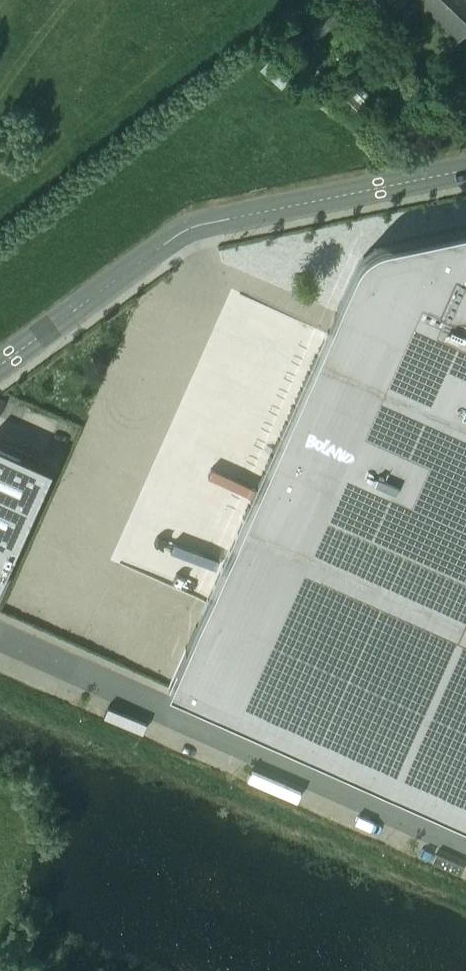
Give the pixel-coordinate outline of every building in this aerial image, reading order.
[(354,10),(367,22),(376,13),(386,22),(406,1),(405,0),(344,0),(354,10)] [(457,39),(465,29),(465,0),(415,0),(457,39)] [(168,686),(183,693),(209,704),(245,720),(281,736),(318,753),(354,769),(409,794),(465,819),(465,225),(380,244),(378,245),(376,246),(374,246),(372,247),(371,248),(369,250),(368,251),(366,252),(365,253),(363,255),(362,256),(361,258),(359,260),(358,261),(357,263),(335,312),(327,332),(206,601),(168,686)] [(52,467),(0,444),(0,583),(52,467)]
